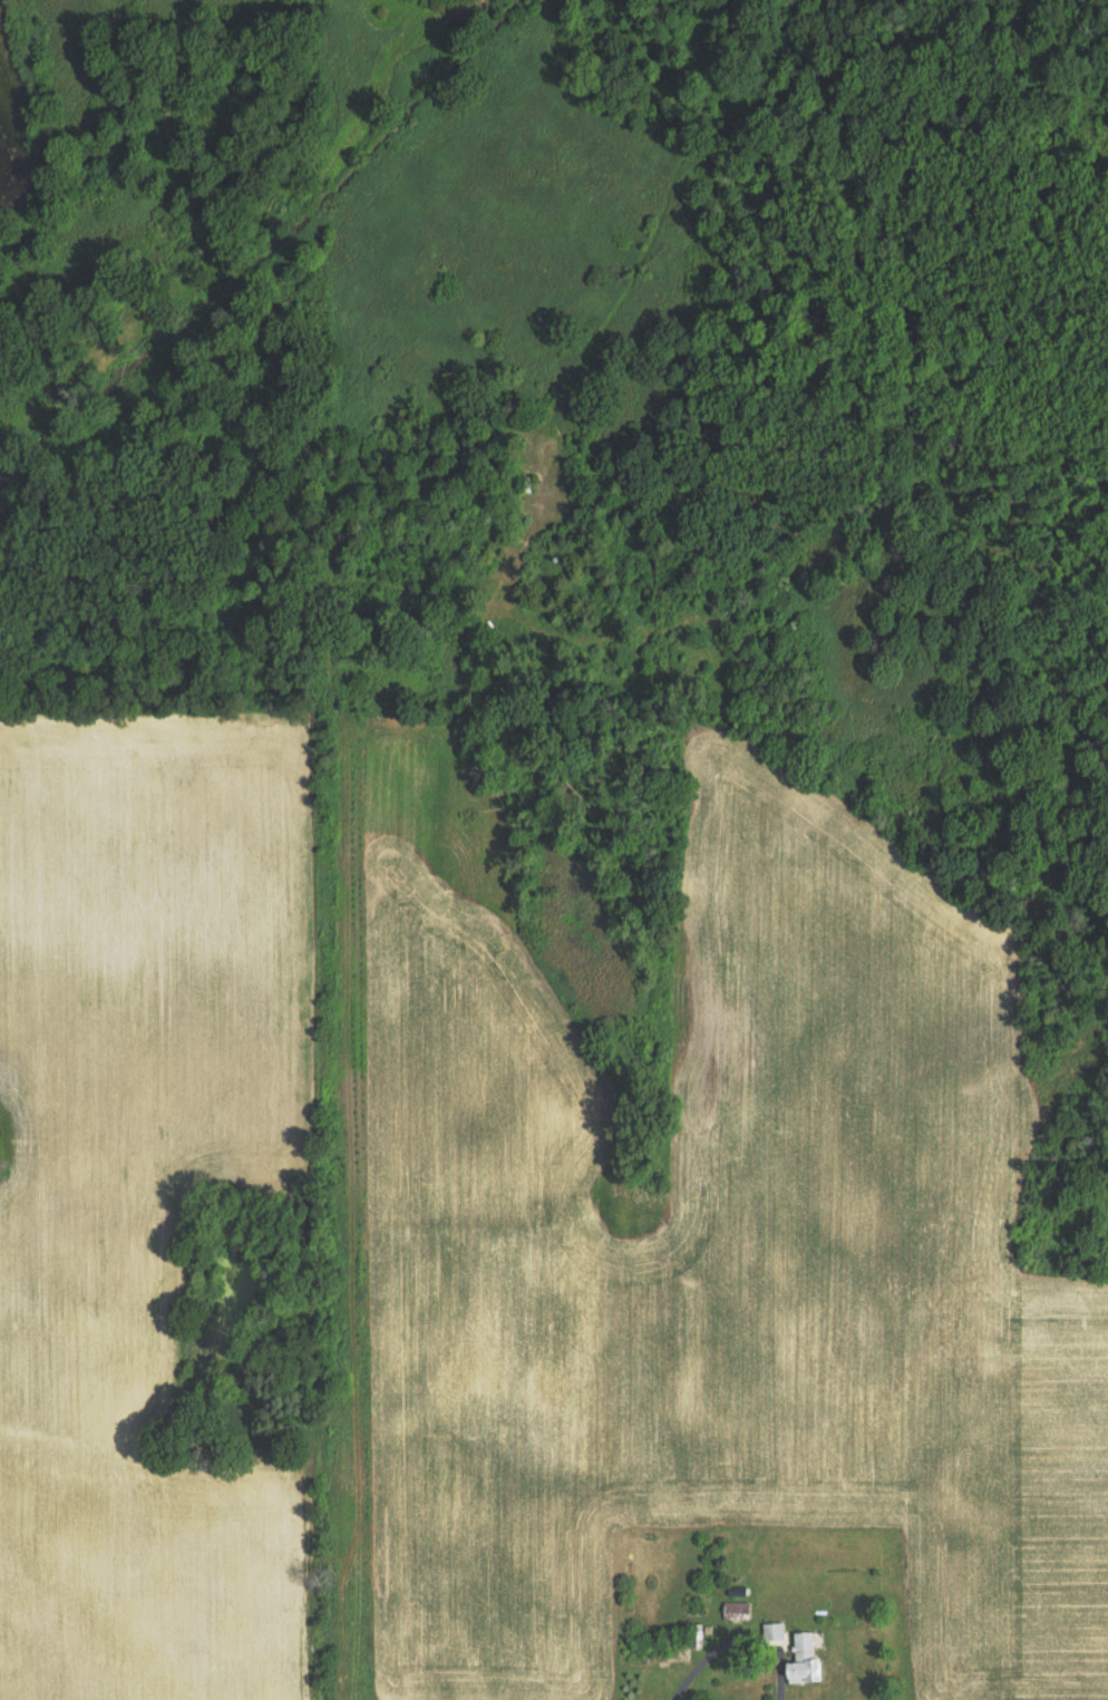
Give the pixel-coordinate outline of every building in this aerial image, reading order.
[(750,1602),(723,1602),(723,1616),(749,1617),(750,1602)] [(763,1640),(785,1639),(784,1622),(763,1623),(763,1640)] [(788,1683),(826,1681),(825,1658),(815,1659),(814,1632),(794,1633),(795,1662),(787,1663),(788,1683)]
